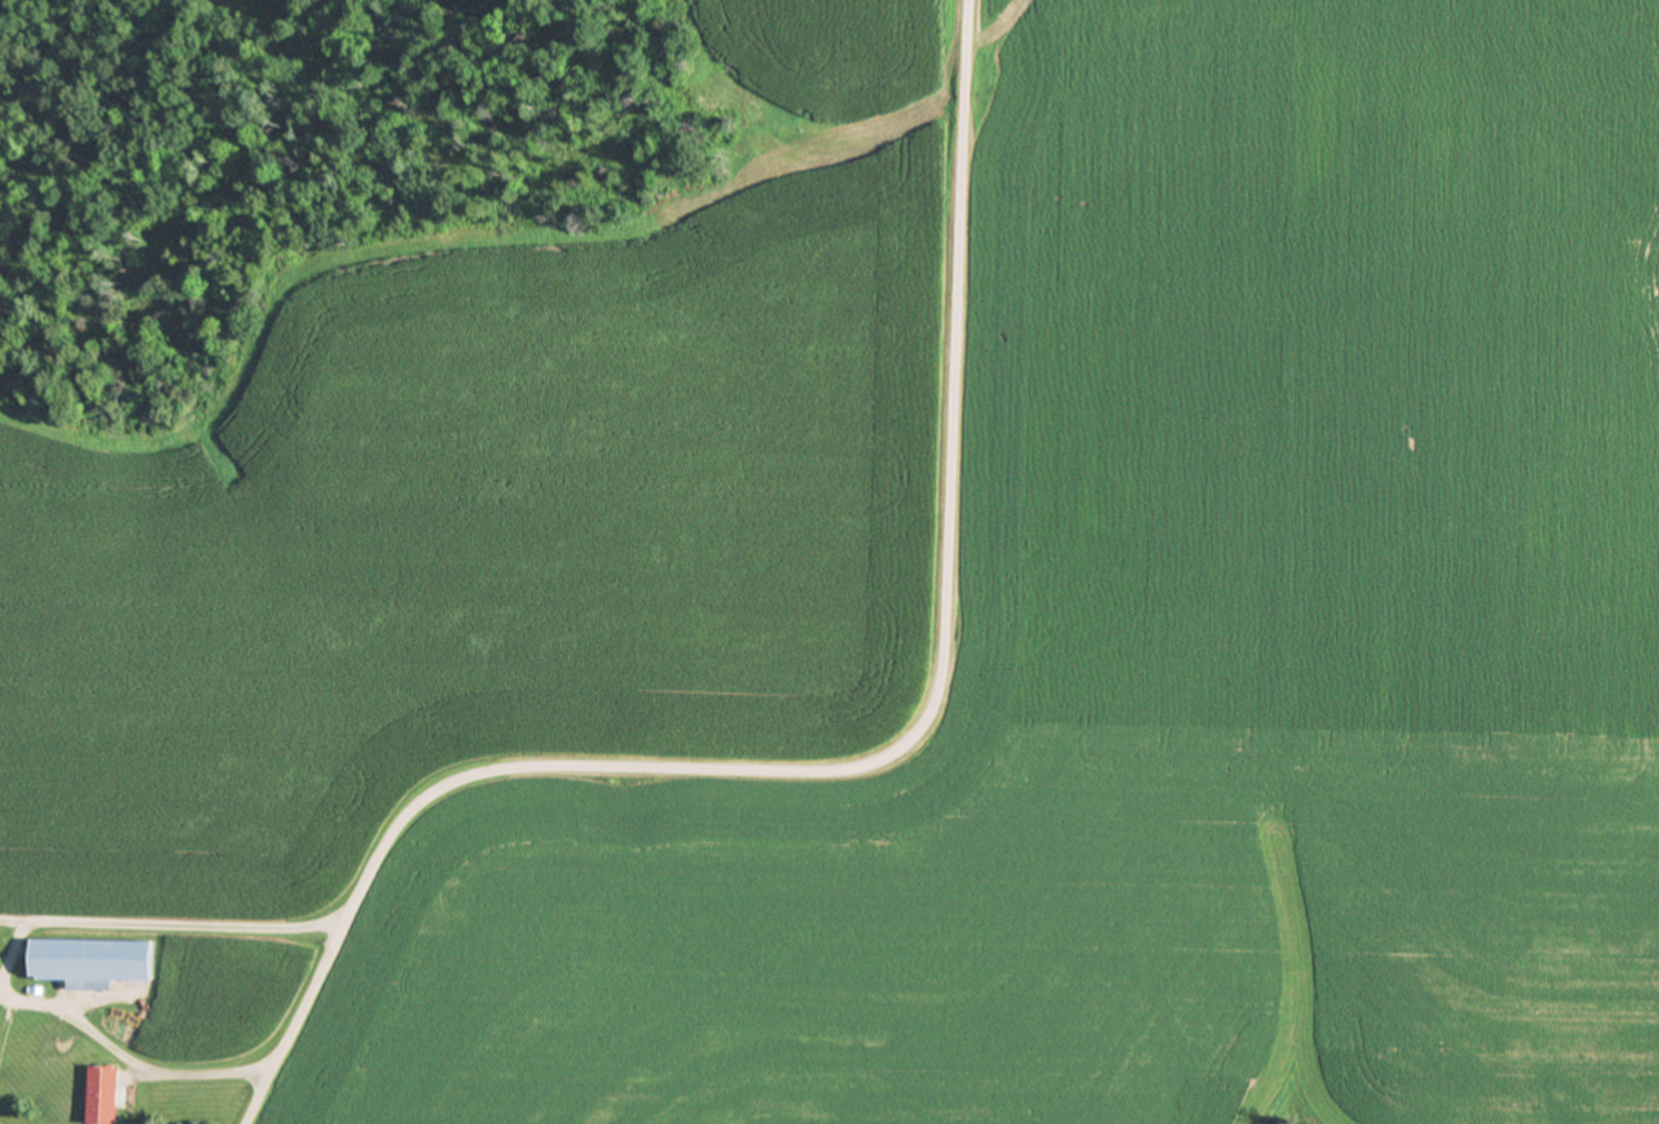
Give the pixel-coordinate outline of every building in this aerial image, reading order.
[(111,988),(111,978),(152,978),(153,939),(33,937),(32,976),(68,977),(68,987),(111,988)] [(115,1123),(115,1064),(87,1064),(87,1123),(115,1123)]
